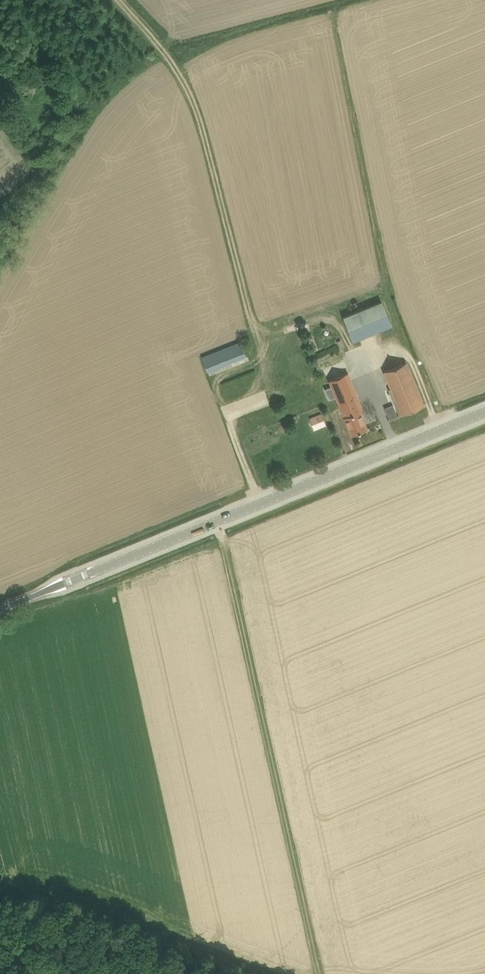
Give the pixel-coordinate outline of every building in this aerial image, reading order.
[(354,340),(394,326),(385,300),(345,315),(354,340)] [(207,370),(247,358),(242,342),(203,354),(207,370)] [(389,390),(400,415),(424,405),(407,363),(385,372),(391,389),(389,390)] [(352,435),(368,428),(360,412),(363,410),(348,374),(329,381),(352,435)] [(385,407),(389,419),(398,415),(393,404),(385,407)] [(326,424),(322,413),(310,417),(314,429),(326,424)]
